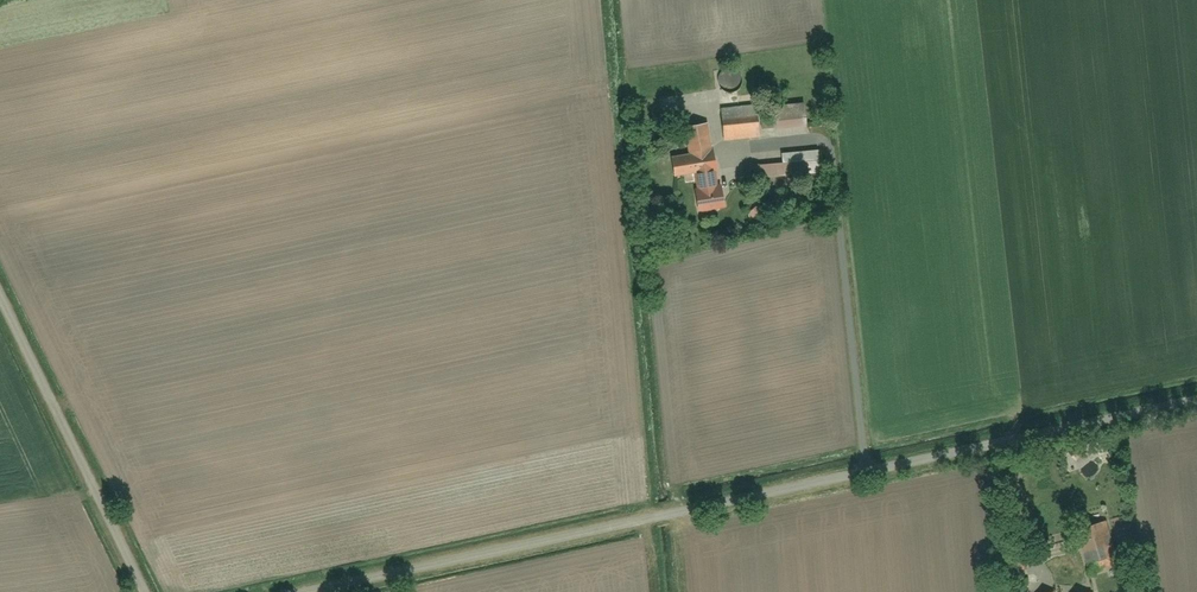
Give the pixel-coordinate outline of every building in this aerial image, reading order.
[(717,82),(719,88),(724,93),(733,94),(738,91),(742,85),(743,79),(740,73),(733,69),(725,69),(720,73),(718,77),(717,82)] [(776,106),(778,128),(809,126),(807,104),(776,106)] [(722,108),(724,139),(762,137),(760,106),(722,108)] [(675,177),(694,174),(699,211),(725,207),(722,185),(716,186),(714,171),(716,171),(713,149),(712,150),(708,122),(685,125),(689,153),(671,155),(675,177)] [(649,132),(636,133),(637,151),(650,150),(649,132)] [(782,153),(783,162),(748,165),(749,179),(820,173),(818,150),(782,153)] [(1081,528),(1094,572),(1121,564),(1108,521),(1081,528)]
